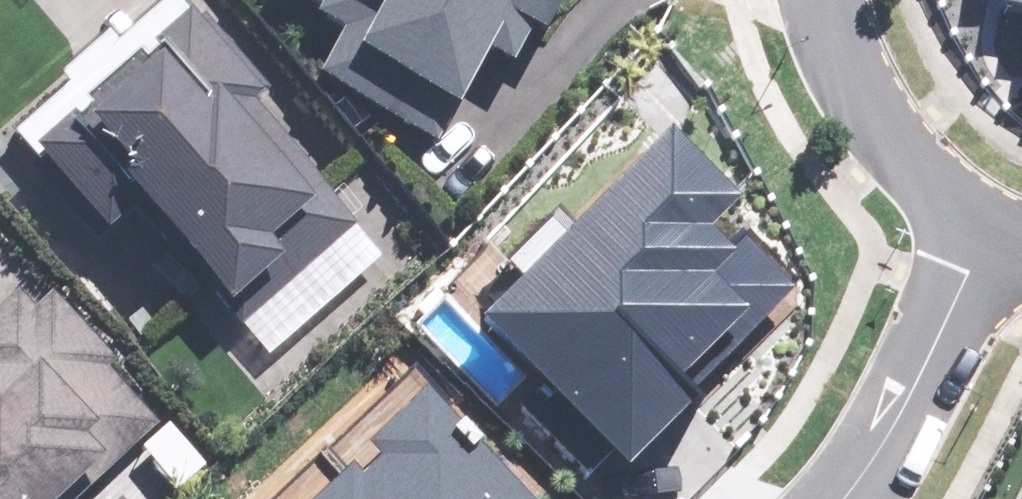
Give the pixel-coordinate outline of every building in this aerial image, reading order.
[(336,1),(329,13),(360,30),(333,78),(442,139),(465,99),(473,104),(505,49),(527,61),(549,22),(562,29),(578,0),(334,0),(336,1)] [(1013,9),(1021,10),(1021,0),(1014,0),(1013,9)] [(56,147),(39,161),(108,238),(153,197),(264,320),(380,217),(272,98),(282,89),(205,4),(169,36),(173,41),(161,52),(155,45),(103,91),(109,99),(94,112),(90,107),(51,142),(56,147)] [(474,311),(621,460),(700,382),(694,377),(753,319),(713,278),(742,250),(721,229),(737,213),(658,132),(474,311)] [(169,412),(121,365),(132,354),(67,290),(53,305),(35,287),(0,323),(0,498),(83,498),(169,412)] [(417,388),(303,498),(526,498),(417,388)] [(1009,498),(1021,498),(1021,474),(1009,498)]
